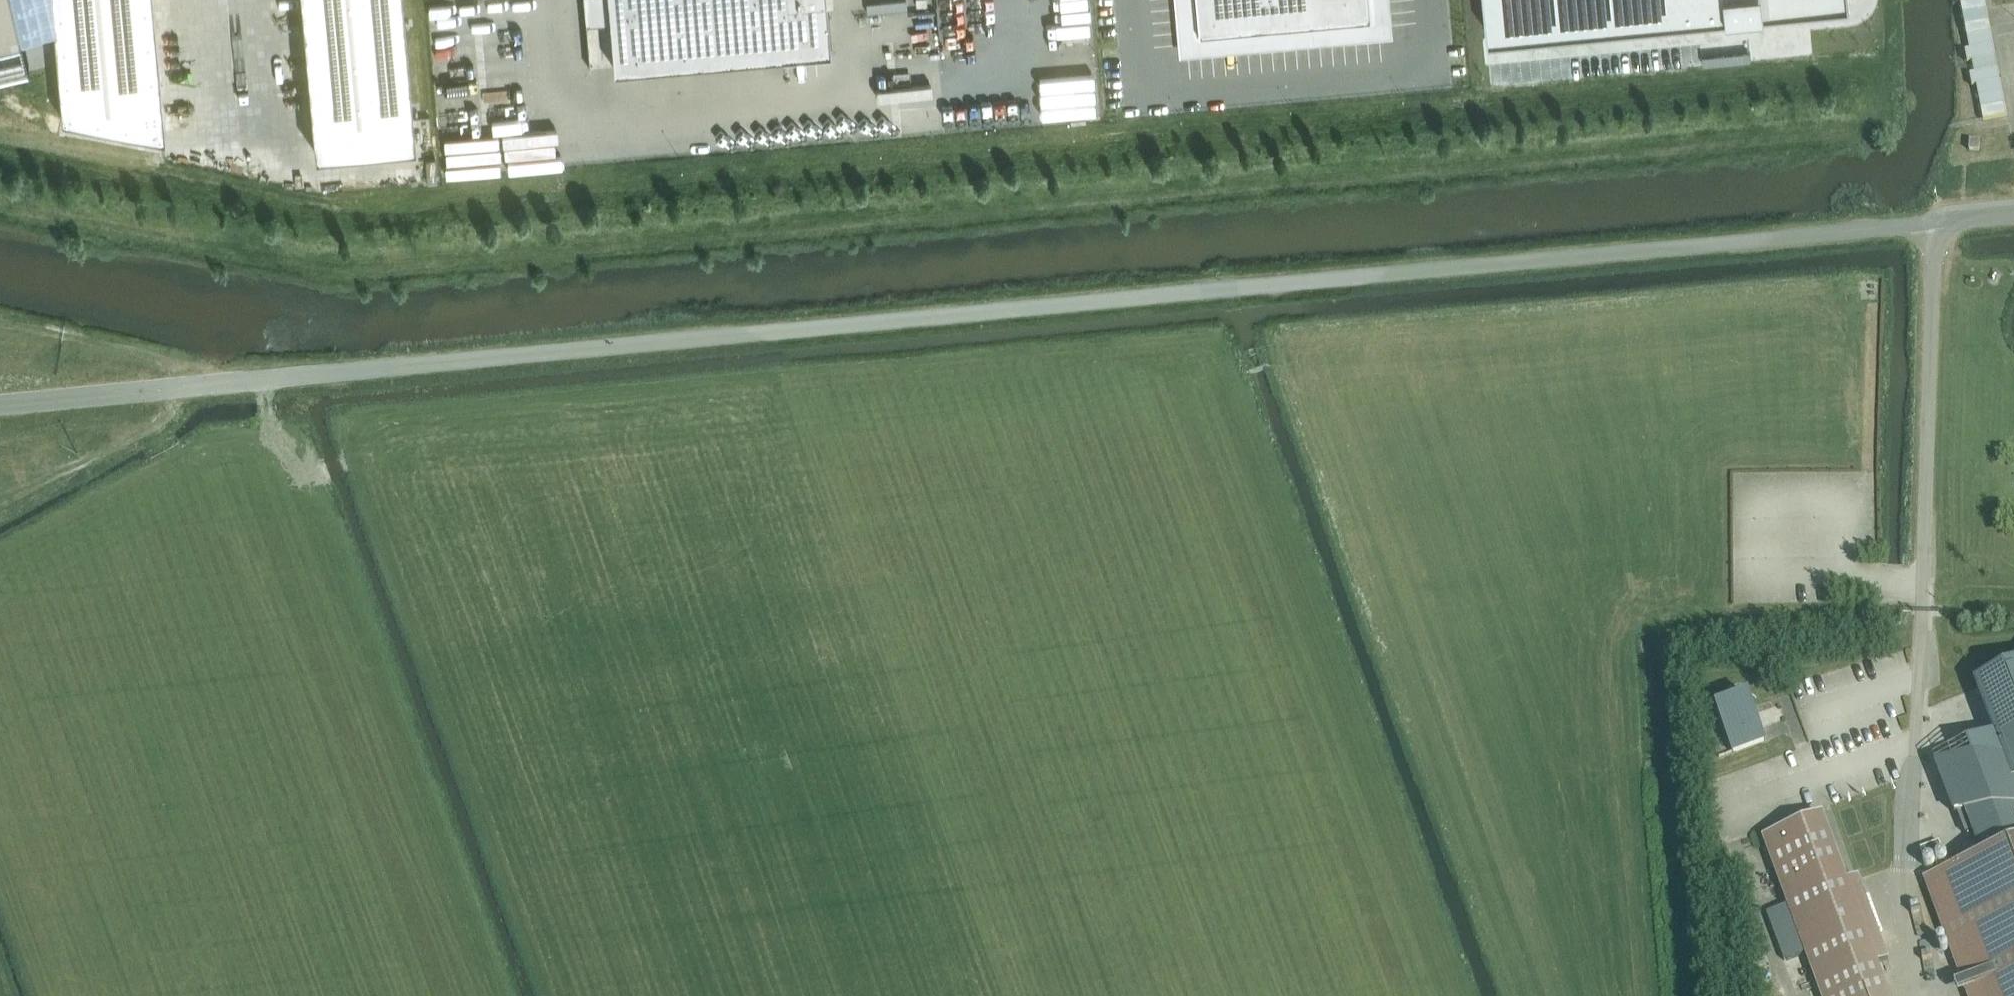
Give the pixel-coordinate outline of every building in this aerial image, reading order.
[(25,54),(19,32),(53,24),(62,117),(165,137),(152,0),(0,0),(0,60),(25,54)] [(315,152),(415,143),(402,0),(300,0),(315,152)] [(586,22),(609,20),(614,68),(782,53),(830,49),(827,18),(826,0),(584,0),(586,22)] [(1178,54),(1392,35),(1389,0),(1368,0),(1370,17),(1197,33),(1194,0),(1173,0),(1178,54)] [(1197,33),(1370,17),(1368,0),(1194,0),(1197,33)] [(1489,36),(1851,1),(1851,0),(1486,0),(1489,36)] [(1962,16),(1969,52),(1964,53),(1967,68),(1972,67),(1974,75),(1970,76),(1973,91),(1977,90),(1984,124),(2008,119),(1986,11),(1984,0),(1973,0),(1959,3),(1962,16)] [(480,125),(471,130),(496,172),(505,166),(480,125)] [(1979,151),(1980,141),(1970,140),(1969,150),(1979,151)] [(1925,878),(1926,879),(1927,883),(1946,933),(1955,957),(1965,986),(1957,989),(1960,995),(1966,995),(1969,995),(2013,995),(2013,673),(1977,688),(1994,734),(1993,735),(2002,758),(1986,760),(1985,757),(1973,761),(1949,764),(1952,787),(1947,788),(1954,806),(1955,814),(1958,814),(1965,834),(1972,831),(1976,830),(1980,841),(1976,842),(1981,857),(1954,867),(1943,871),(1925,878)] [(1732,753),(1765,740),(1749,696),(1716,708),(1732,753)] [(1763,837),(1767,846),(1769,852),(1788,905),(1806,953),(1822,995),(1866,995),(1863,989),(1884,981),(1878,965),(1888,962),(1882,945),(1872,949),(1854,899),(1863,896),(1857,879),(1848,883),(1823,815),(1821,816),(1763,837)] [(1939,842),(1920,849),(1923,858),(1942,851),(1939,842)]
